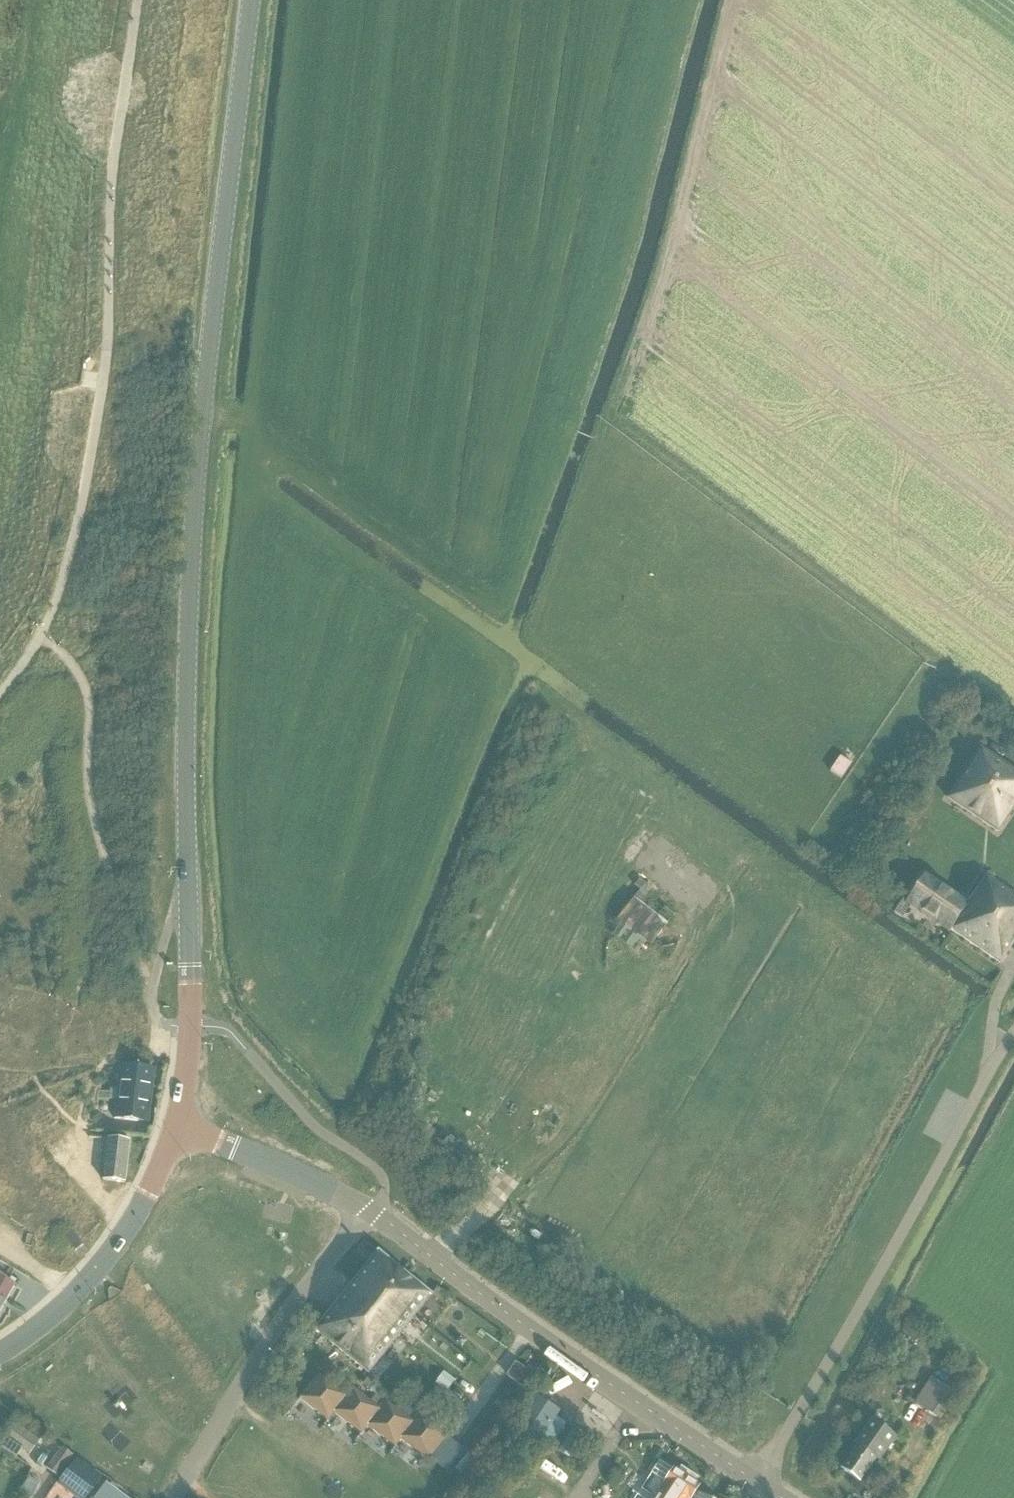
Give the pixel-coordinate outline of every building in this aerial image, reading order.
[(982,744),(948,798),(1000,832),(1013,812),(1013,767),(982,744)] [(971,900),(927,871),(908,899),(1002,962),(1013,944),(1013,891),(988,873),(971,900)] [(633,898),(617,919),(650,945),(667,925),(633,898)] [(121,1066),(119,1089),(115,1118),(147,1121),(153,1070),(121,1066)] [(98,1091),(97,1098),(109,1099),(109,1092),(98,1091)] [(94,1179),(102,1180),(124,1182),(130,1141),(107,1138),(103,1172),(94,1172),(94,1179)] [(75,1250),(83,1244),(72,1229),(63,1235),(75,1250)] [(332,1338),(329,1340),(368,1372),(431,1295),(378,1252),(317,1326),(332,1338)] [(14,1285),(0,1277),(0,1311),(14,1285)] [(300,1398),(327,1420),(334,1412),(346,1396),(319,1374),(300,1398)] [(954,1392),(940,1383),(924,1409),(937,1418),(954,1392)] [(346,1396),(334,1412),(359,1432),(366,1425),(383,1402),(376,1396),(369,1403),(352,1389),(346,1396)] [(536,1396),(517,1426),(539,1440),(558,1410),(536,1396)] [(383,1402),(366,1425),(392,1446),(398,1438),(416,1415),(407,1408),(401,1416),(383,1402)] [(443,1437),(416,1415),(398,1438),(425,1460),(443,1437)] [(857,1445),(842,1467),(860,1480),(875,1458),(878,1459),(893,1437),(870,1421),(855,1443),(857,1445)] [(14,1423),(5,1436),(30,1453),(39,1440),(14,1423)] [(572,1431),(559,1451),(568,1458),(582,1438),(572,1431)] [(61,1447),(46,1468),(57,1476),(74,1455),(61,1447)] [(699,1493),(695,1491),(699,1485),(695,1483),(698,1479),(681,1467),(678,1471),(674,1468),(660,1459),(652,1471),(666,1480),(654,1497),(708,1497),(699,1493)] [(59,1483),(79,1497),(84,1497),(99,1477),(76,1460),(59,1483)] [(105,1484),(95,1497),(125,1497),(105,1484)]
